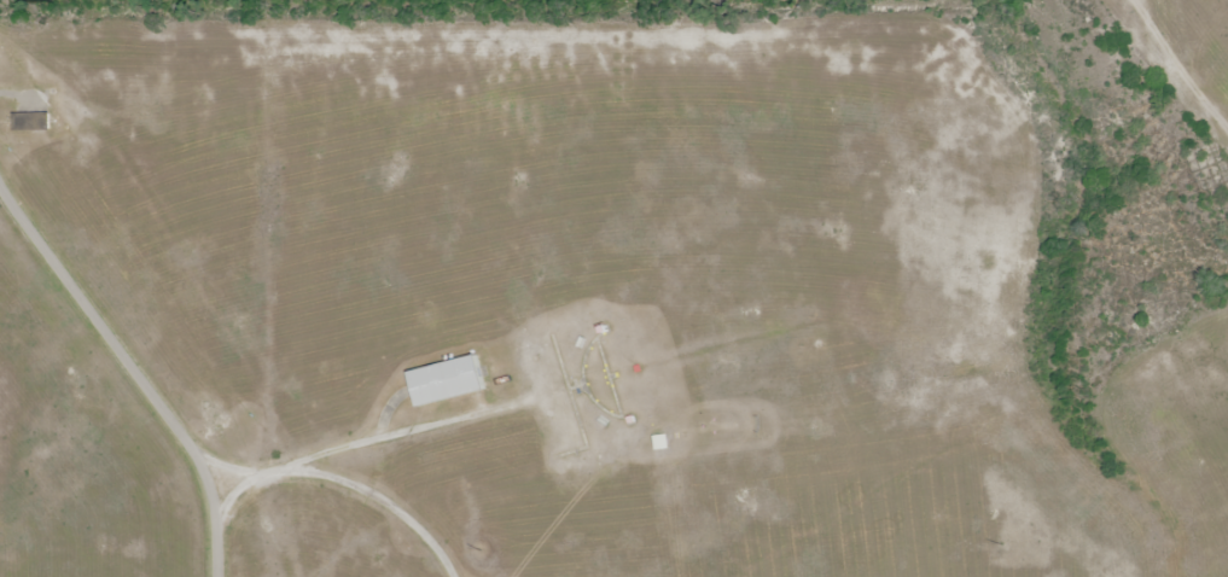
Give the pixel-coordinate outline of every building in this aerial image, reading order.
[(411,373),(419,407),(488,390),(479,356),(411,373)]
